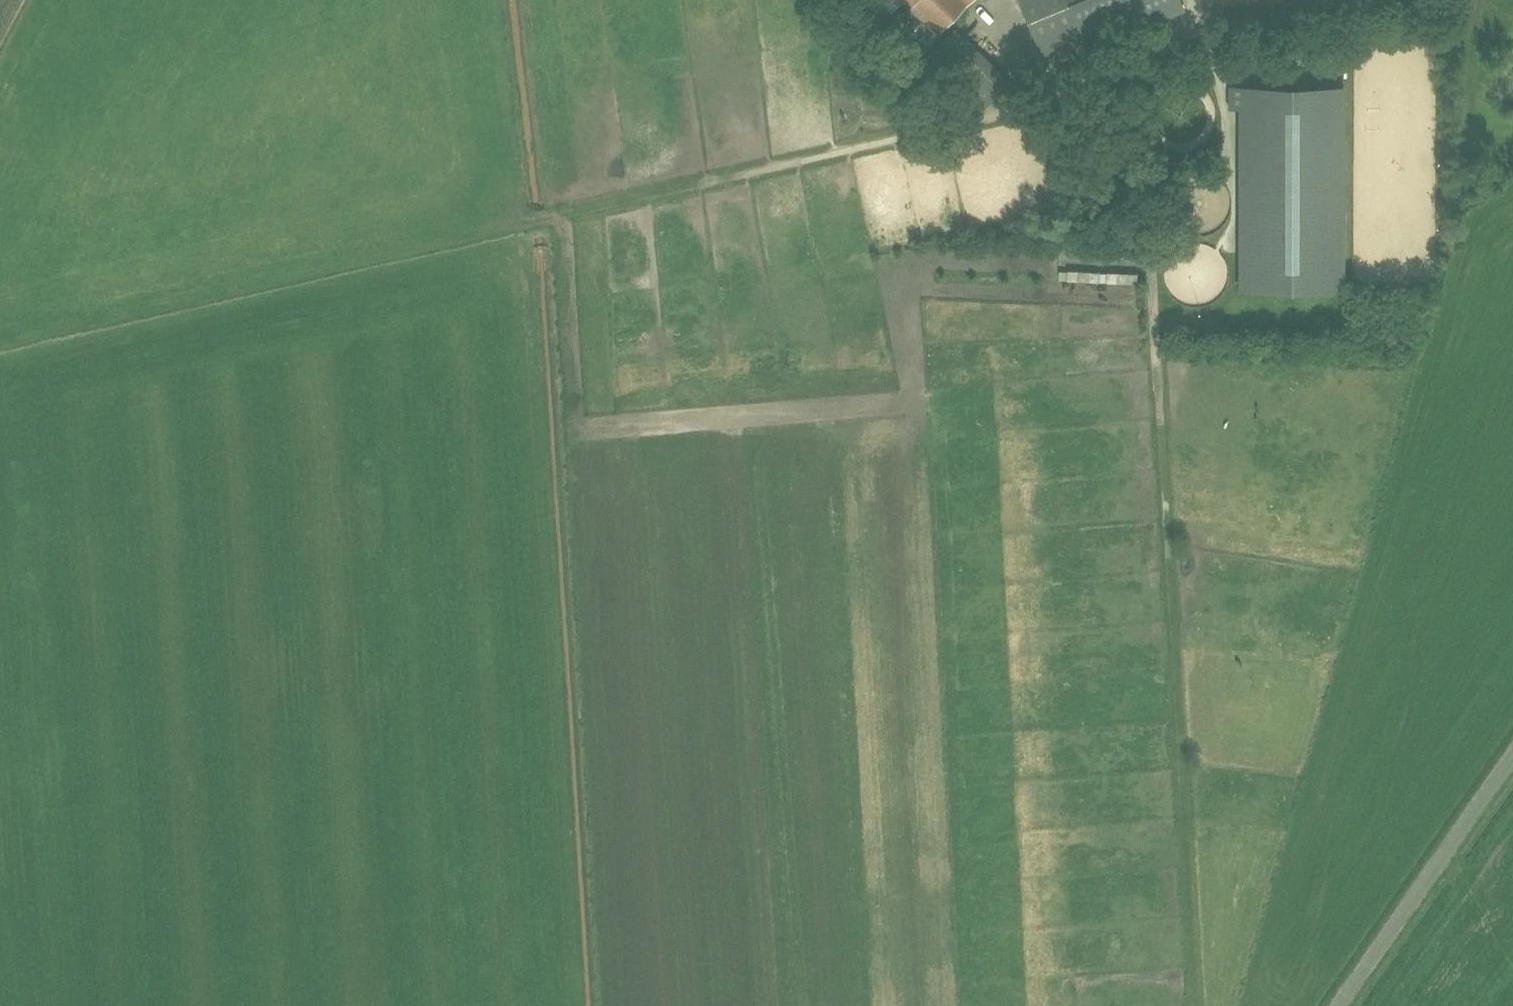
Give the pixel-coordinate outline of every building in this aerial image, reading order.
[(935,34),(969,0),(901,0),(935,34)] [(1042,60),(1084,44),(1087,52),(1182,15),(1177,0),(1018,0),(1042,60)] [(963,39),(939,61),(984,107),(1007,85),(963,39)] [(1242,108),(1241,290),(1344,290),(1344,88),(1242,88),(1230,88),(1230,108),(1242,108)]
